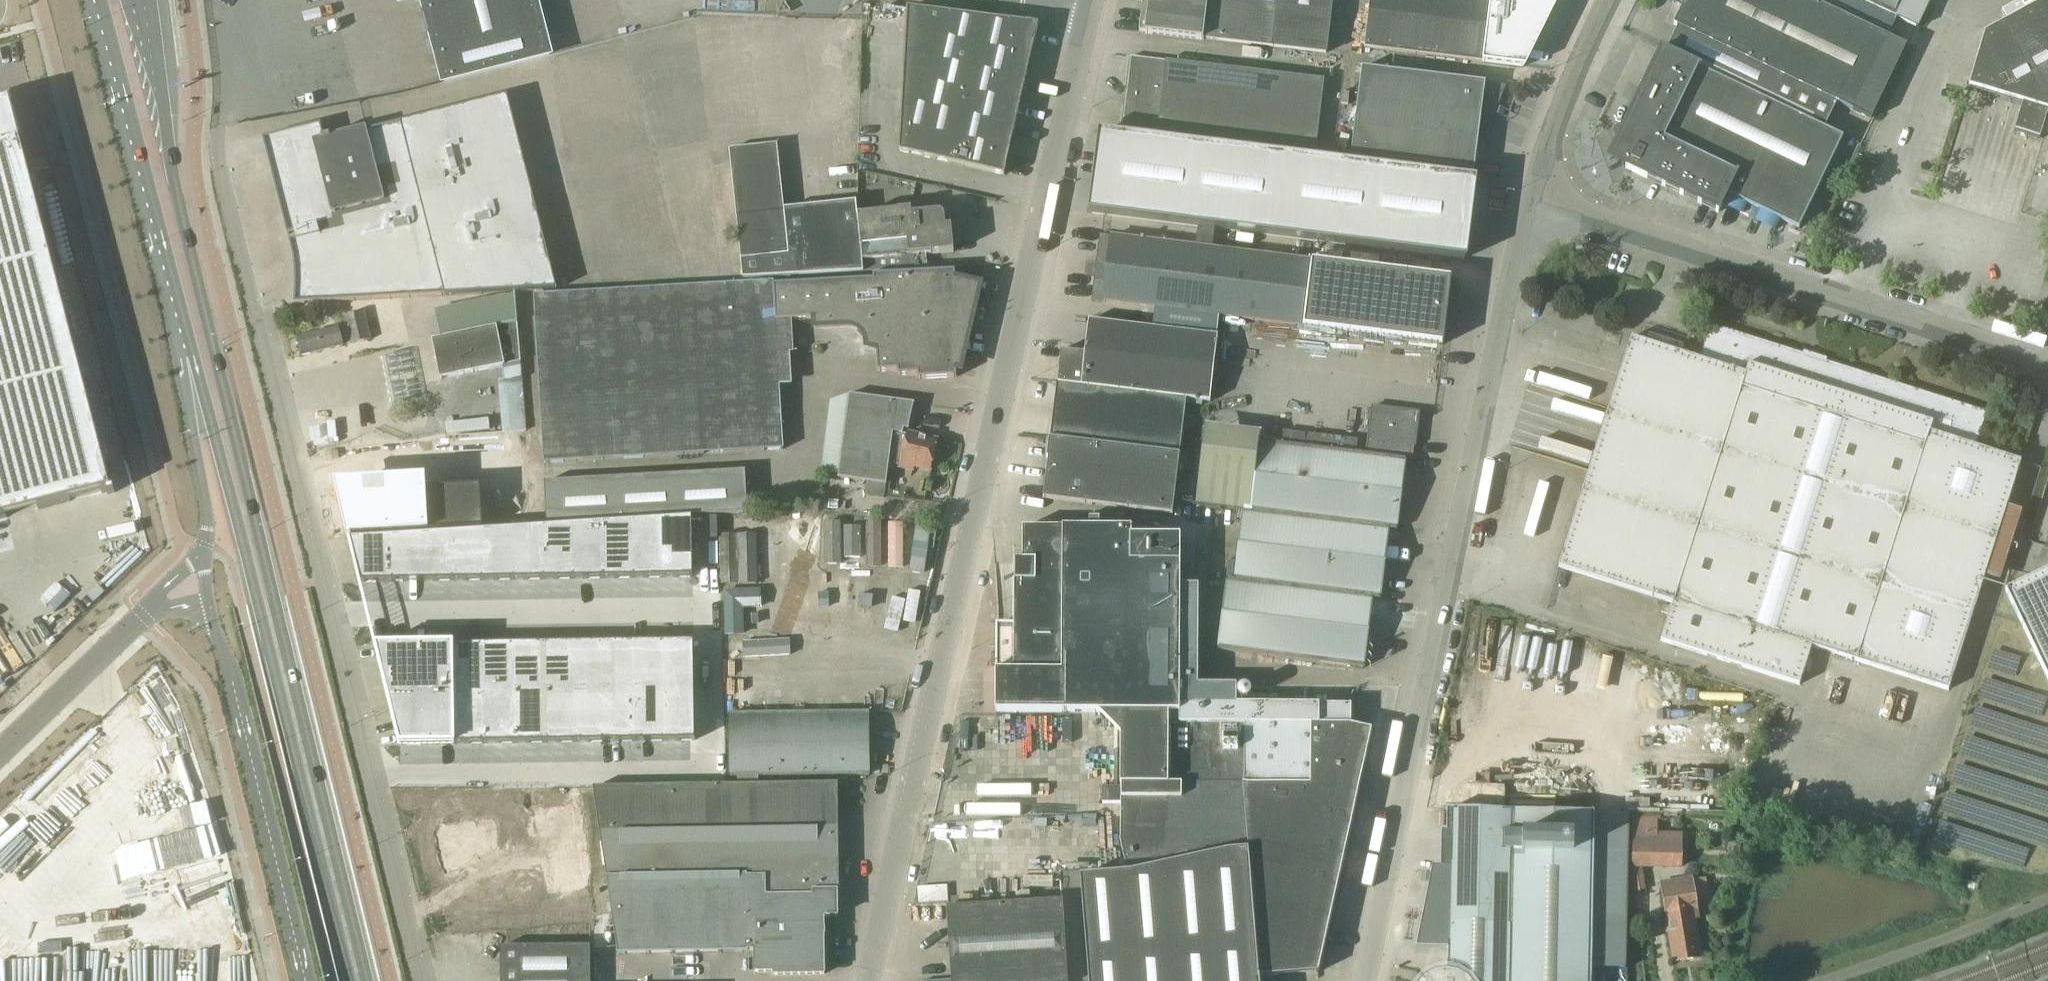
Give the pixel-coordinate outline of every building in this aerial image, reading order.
[(444,82),(549,55),(535,0),(423,0),(444,82)] [(1139,31),(1145,31),(1144,33),(1327,53),(1333,0),(1148,0),(1148,3),(1142,2),(1139,31)] [(1364,48),(1482,62),(1482,63),(1521,68),(1524,63),(1518,63),(1521,40),(1534,42),(1539,32),(1533,31),(1546,5),(1546,3),(1534,2),(1518,0),(1369,0),(1364,48)] [(1672,2),(1672,3),(1682,8),(1673,25),(1782,77),(1770,102),(1824,128),(1836,103),(1870,119),(1905,45),(1811,0),(1673,0),(1672,2)] [(1896,18),(1919,29),(1932,0),(1857,0),(1896,18)] [(1968,86),(2022,102),(2014,130),(2039,138),(2047,112),(2047,113),(2047,0),(2044,0),(1984,33),(1968,86)] [(1038,25),(908,8),(900,152),(1004,175),(1007,164),(1006,164),(1012,137),(1013,137),(1017,118),(1016,118),(1023,90),(1028,72),(1027,71),(1033,44),(1034,44),(1038,25)] [(1723,202),(1732,184),(1804,219),(1843,138),(1770,102),(1662,50),(1621,132),(1621,133),(1620,137),(1618,141),(1619,145),(1620,149),(1622,152),(1624,154),(1628,156),(1631,157),(1631,158),(1723,202)] [(1130,56),(1122,128),(1315,150),(1324,79),(1130,56)] [(1484,83),(1361,68),(1351,156),(1473,170),(1478,134),(1487,135),(1505,85),(1484,83)] [(0,99),(0,520),(113,491),(28,158),(12,96),(0,99)] [(320,131),(275,143),(298,230),(294,231),(296,239),(311,295),(322,292),(324,302),(445,295),(556,289),(507,96),(401,124),(367,132),(366,129),(323,139),(320,131)] [(1092,208),(1091,213),(1463,259),(1464,254),(1458,254),(1459,250),(1458,250),(1464,205),(1468,206),(1470,186),(1467,186),(1467,183),(1473,183),(1474,178),(1102,132),(1101,137),(1107,138),(1106,141),(1103,140),(1101,160),(1105,160),(1099,205),(1098,205),(1098,209),(1092,208)] [(863,272),(857,216),(855,202),(784,209),(776,144),(729,150),(741,260),(742,279),(863,272)] [(897,212),(857,216),(863,272),(932,269),(930,254),(953,252),(950,227),(945,227),(944,218),(944,217),(944,216),(943,216),(943,215),(942,214),(941,214),(941,213),(940,213),(939,212),(938,212),(937,212),(911,215),(910,210),(897,211),(897,212)] [(1303,327),(1311,259),(1110,234),(1110,235),(1099,234),(1096,263),(1086,262),(1084,277),(1094,278),(1091,300),(1102,301),(1101,302),(1303,327)] [(1311,259),(1303,327),(1443,345),(1451,277),(1311,259)] [(919,355),(963,365),(983,282),(955,276),(954,271),(872,275),(873,280),(852,281),(854,317),(924,332),(919,355)] [(962,372),(963,365),(919,355),(924,332),(854,317),(852,281),(773,285),(773,281),(534,295),(544,463),(783,449),(777,354),(793,353),(793,352),(789,352),(787,320),(815,319),(815,327),(847,325),(850,326),(854,327),(858,328),(861,331),(863,333),(865,337),(866,340),(867,344),(867,347),(876,349),(877,371),(897,370),(897,375),(917,374),(917,379),(956,377),(956,372),(962,372)] [(408,308),(389,308),(389,318),(408,317),(408,308)] [(345,325),(297,336),(302,356),(342,346),(350,344),(351,345),(371,340),(364,311),(343,316),(345,325)] [(1218,335),(1089,320),(1084,353),(1061,350),(1057,383),(1186,398),(1210,401),(1218,335)] [(432,340),(440,379),(505,366),(504,363),(522,360),(519,342),(520,342),(516,323),(432,340)] [(1631,337),(1623,363),(1558,567),(1672,603),(1660,641),(1799,685),(1811,647),(1948,690),(1984,576),(1999,580),(2021,510),(2007,505),(2021,461),(1975,446),(1986,413),(1710,325),(1700,359),(1631,337)] [(1172,514),(1186,398),(1057,383),(1050,438),(1049,437),(1047,458),(1048,458),(1043,498),(1172,514)] [(914,403),(849,394),(838,477),(886,484),(893,432),(902,434),(903,429),(908,429),(914,403)] [(1372,406),(1366,454),(1356,453),(1358,439),(1332,436),(1332,437),(1283,431),(1282,443),(1259,441),(1259,440),(1204,434),(1195,503),(1212,506),(1243,510),(1242,511),(1397,529),(1407,445),(1415,446),(1419,412),(1372,406)] [(908,434),(899,465),(913,469),(913,465),(930,469),(936,441),(908,434)] [(745,471),(544,482),(546,524),(747,513),(745,471)] [(436,491),(338,498),(343,535),(438,531),(436,491)] [(1242,511),(1235,579),(1372,598),(1380,599),(1381,596),(1390,531),(1389,530),(1389,529),(1397,530),(1397,529),(1242,511)] [(692,517),(349,538),(360,582),(693,577),(692,517)] [(996,671),(996,711),(1096,712),(1098,712),(1179,712),(1179,704),(1204,704),(1236,705),(1236,686),(1198,686),(1198,587),(1180,587),(1180,536),(1132,536),(1131,528),(1100,528),(1089,528),(1063,528),(1023,528),(1023,561),(1015,561),(1015,582),(1014,582),(1014,624),(996,624),(996,671)] [(749,583),(749,537),(736,537),(736,583),(749,583)] [(115,609),(113,583),(106,582),(47,584),(52,563),(52,560),(46,559),(30,560),(27,574),(21,574),(24,638),(40,642),(48,641),(50,642),(75,641),(74,640),(95,639),(97,630),(110,630),(115,609)] [(2005,590),(2020,622),(2047,681),(2047,569),(2005,590)] [(1235,579),(1227,578),(1227,581),(1226,581),(1218,648),(1218,650),(1363,668),(1364,665),(1365,665),(1373,600),(1372,600),(1372,598),(1235,579)] [(693,642),(376,646),(400,745),(695,741),(693,642)] [(1081,874),(1088,980),(1259,980),(1259,977),(1318,973),(1371,730),(1351,725),(1351,705),(1349,705),(1236,705),(1204,704),(1179,704),(1179,712),(1098,712),(1096,712),(1120,735),(1122,839),(1128,864),(1129,870),(1081,874)] [(1641,748),(1641,818),(1724,817),(1723,792),(1737,791),(1737,772),(1722,773),(1722,785),(1699,785),(1699,771),(1682,772),(1682,761),(1677,761),(1677,747),(1641,748)] [(743,786),(594,788),(619,953),(752,951),(752,972),(771,972),(772,975),(821,975),(821,936),(823,936),(822,929),(820,929),(820,918),(827,918),(827,916),(835,916),(834,892),(834,890),(829,890),(828,876),(838,876),(836,784),(768,785),(768,776),(743,777),(743,786)] [(115,801),(118,901),(187,899),(184,799),(115,801)] [(1590,968),(1625,969),(1629,815),(1594,814),(1594,813),(1447,810),(1446,832),(1441,832),(1440,868),(1432,867),(1416,949),(1448,950),(1447,971),(1435,973),(1425,979),(1423,980),(1590,980),(1590,968)] [(1011,833),(1033,833),(1033,821),(1011,821),(1011,833)] [(582,831),(423,832),(441,908),(583,907),(582,831)] [(1632,834),(1631,870),(1679,871),(1680,835),(1632,834)] [(1692,885),(1662,890),(1674,962),(1700,958),(1693,919),(1698,918),(1692,885)] [(918,903),(938,902),(937,886),(917,888),(918,903)] [(952,980),(1067,980),(1062,900),(947,908),(952,980)] [(457,972),(459,980),(592,980),(592,971),(457,972)]
